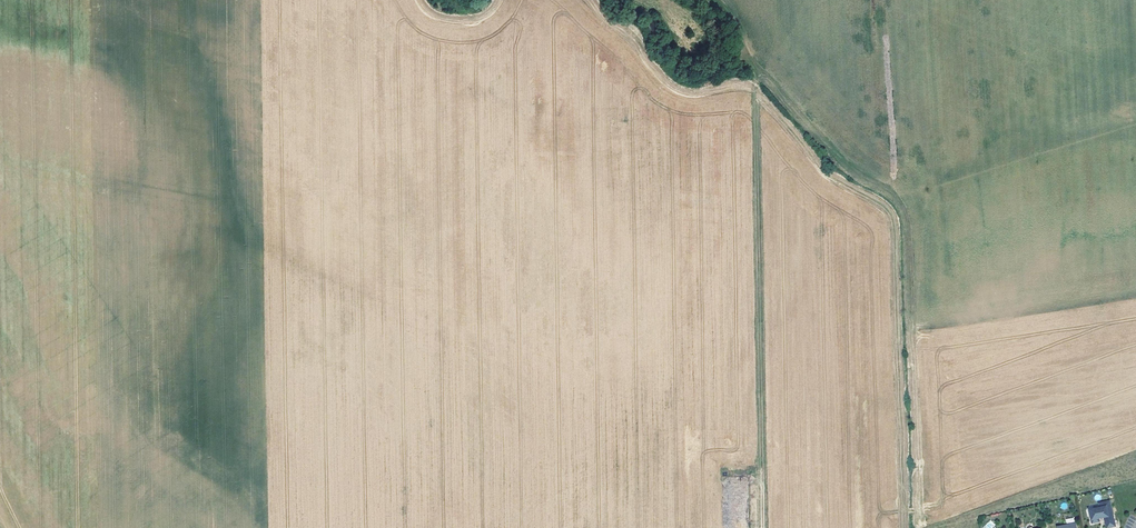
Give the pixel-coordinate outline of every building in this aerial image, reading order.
[(1116,526),(1110,500),(1099,503),(1100,507),(1092,509),(1093,515),(1090,515),(1091,520),(1094,520),(1095,522),(1100,521),(1099,519),(1104,518),(1107,527),(1116,526)]
